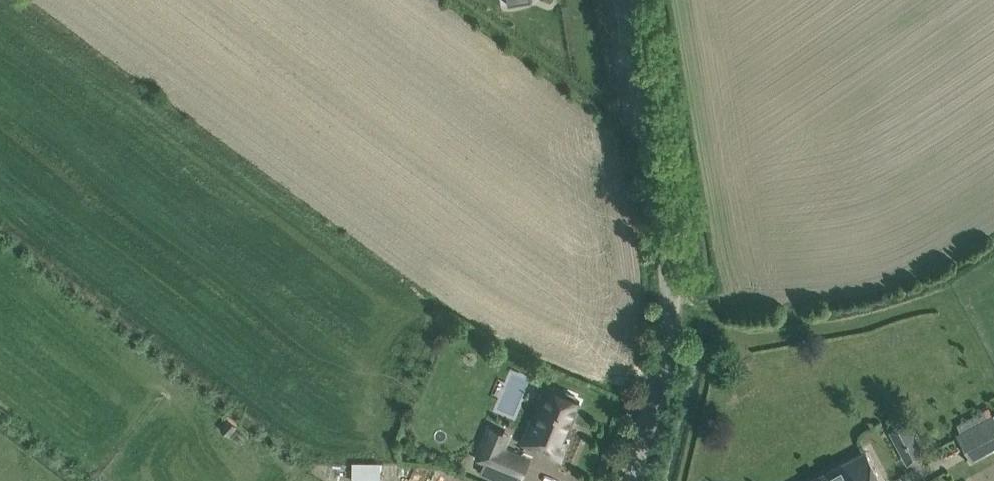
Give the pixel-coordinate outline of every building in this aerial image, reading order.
[(565,395),(546,387),(545,388),(552,391),(546,408),(538,404),(522,443),(561,459),(568,441),(564,440),(580,401),(574,398),(575,395),(566,392),(565,395)] [(992,416),(957,435),(971,459),(993,447),(993,415),(992,416)] [(220,429),(230,436),(238,426),(229,418),(220,429)] [(908,464),(924,455),(906,421),(890,430),(908,464)] [(509,450),(485,440),(478,458),(485,461),(480,472),(497,479),(509,450)] [(866,451),(811,480),(882,480),(866,451)] [(355,460),(355,480),(384,480),(385,461),(355,460)]
